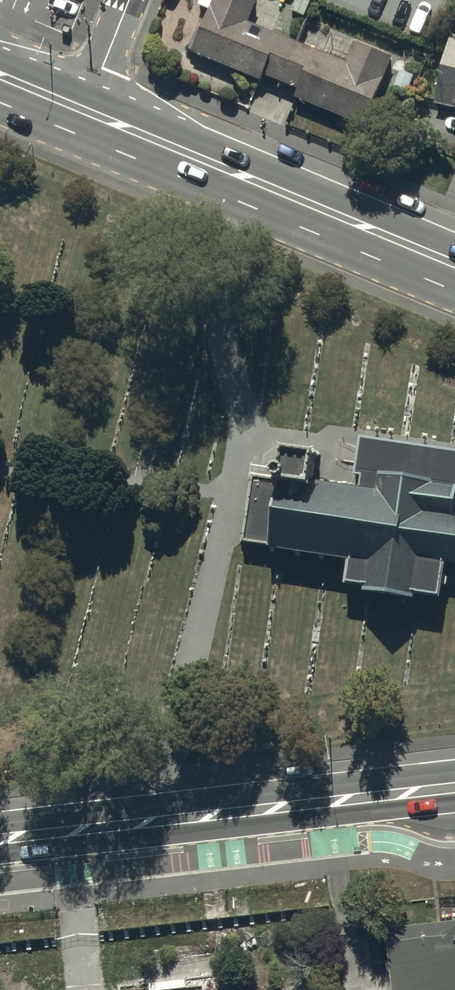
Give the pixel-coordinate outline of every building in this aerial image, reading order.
[(353,36),(346,54),(266,22),(262,31),(247,24),(254,0),(207,0),(209,1),(199,31),(193,29),(188,44),(261,74),(263,67),(297,80),(293,90),(363,119),(391,53),(353,36)] [(449,108),(454,110),(454,30),(449,28),(432,93),(420,90),(415,108),(447,116),(449,108)] [(454,565),(454,515),(448,514),(452,485),(376,473),(374,491),(311,481),(313,453),(280,448),(266,554),(374,569),(414,575),(416,560),(454,565)] [(386,922),(393,989),(454,989),(454,916),(386,922)] [(216,965),(112,977),(114,989),(219,989),(216,965)]
